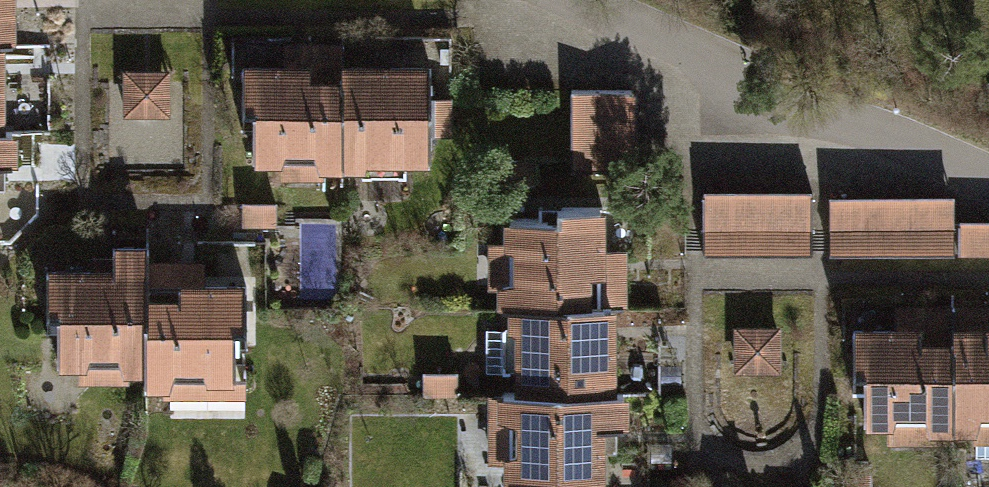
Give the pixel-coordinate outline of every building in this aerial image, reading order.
[(13,58),(14,0),(0,0),(0,58),(13,58)] [(13,58),(0,58),(0,143),(13,143),(13,58)] [(441,69),(334,70),(335,193),(443,192),(441,69)] [(245,194),(335,193),(334,70),(244,71),(245,194)] [(160,72),(113,72),(113,119),(160,118),(160,72)] [(626,101),(574,102),(575,182),(628,181),(626,101)] [(13,143),(0,143),(0,242),(12,242),(13,143)] [(829,191),(828,259),(940,261),(941,193),(829,191)] [(695,192),(694,260),(806,261),(807,193),(695,192)] [(959,223),(959,261),(988,261),(988,223),(959,223)] [(626,229),(511,229),(511,318),(626,318),(626,229)] [(37,397),(143,399),(145,281),(39,279),(37,397)] [(264,284),(145,281),(143,399),(261,401),(264,284)] [(626,318),(511,318),(511,404),(626,404),(626,318)] [(773,326),(726,327),(727,374),(774,373),(773,326)] [(856,332),(856,448),(947,449),(948,333),(856,332)] [(948,333),(947,449),(988,449),(988,333),(948,333)] [(511,404),(511,486),(626,486),(626,404),(511,404)]
